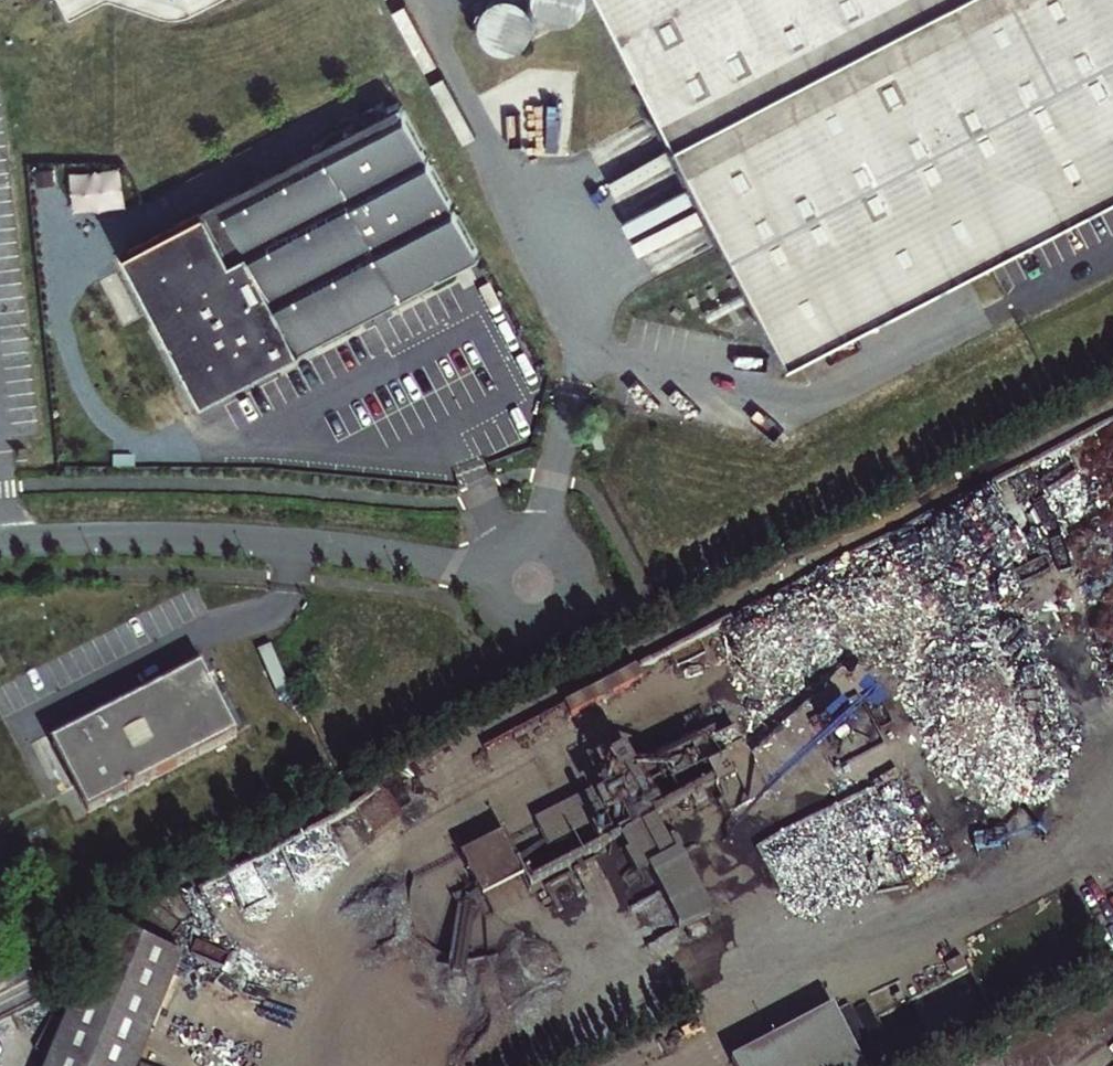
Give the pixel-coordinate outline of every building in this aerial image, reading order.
[(83,10),(109,0),(77,0),(83,10)] [(179,11),(191,13),(217,0),(140,0),(179,11)] [(540,2),(526,0),(494,0),(487,46),(536,54),(542,16),(583,23),(586,0),(540,0),(540,2)] [(678,109),(674,126),(731,236),(743,235),(803,357),(1112,197),(1112,0),(622,0),(678,109)] [(491,261),(420,113),(138,254),(214,403),(491,261)] [(206,670),(54,743),(88,813),(240,739),(206,670)] [(113,926),(54,1065),(145,1065),(190,958),(113,926)] [(62,994),(51,973),(34,984),(30,974),(0,989),(0,1025),(62,994)] [(727,1064),(728,1065),(854,1065),(824,1011),(727,1064)]
